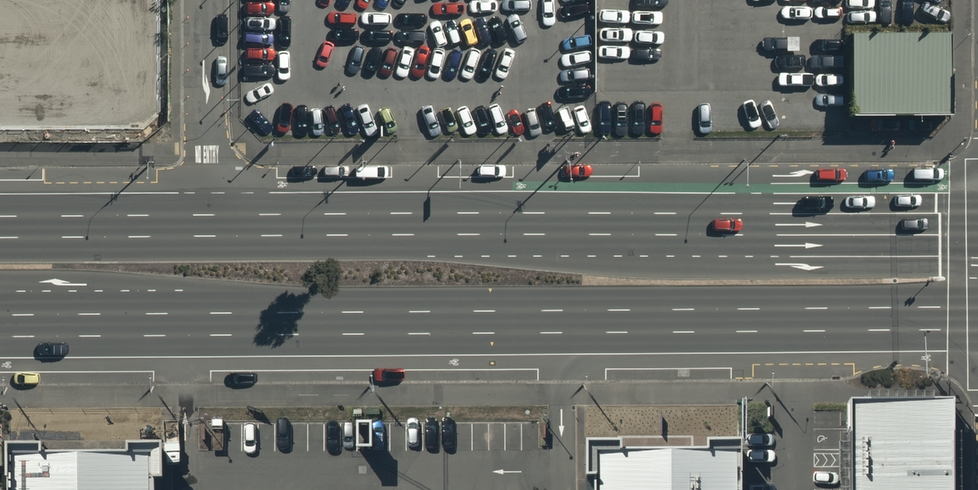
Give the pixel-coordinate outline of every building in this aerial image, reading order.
[(950,41),(852,42),(852,123),(951,122),(950,41)] [(849,403),(849,489),(953,489),(953,403),(849,403)] [(9,455),(9,489),(157,489),(157,455),(9,455)] [(594,455),(594,489),(739,489),(739,455),(594,455)]
